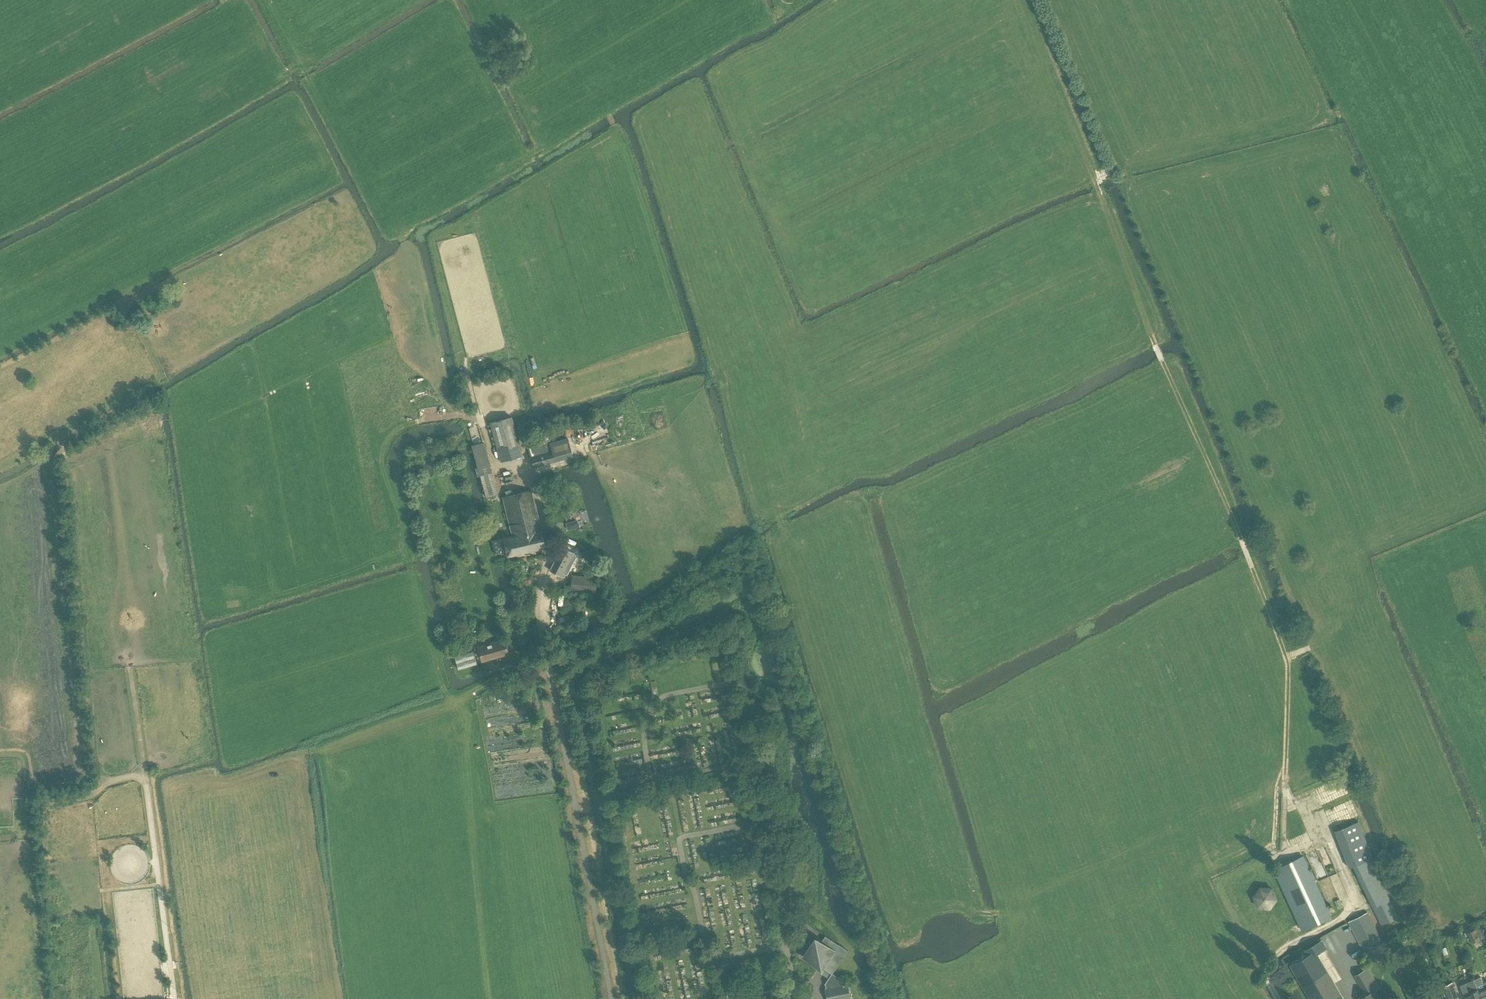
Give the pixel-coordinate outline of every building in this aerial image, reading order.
[(500,462),(522,456),(511,416),(489,422),(500,462)] [(572,456),(567,438),(550,442),(546,429),(523,435),(533,468),(572,456)] [(483,442),(472,445),(480,476),(486,497),(498,494),(491,473),(483,442)] [(505,551),(506,556),(546,547),(531,490),(502,497),(512,536),(491,541),(494,554),(505,551)] [(563,578),(576,554),(561,546),(549,570),(563,578)] [(594,593),(595,577),(571,575),(570,591),(594,593)] [(482,661),(508,653),(504,639),(478,647),(482,661)] [(458,670),(476,664),(473,651),(454,657),(458,670)] [(1373,858),(1358,821),(1335,830),(1349,867),(1352,866),(1381,926),(1399,917),(1374,864),(1375,863),(1373,858)] [(1304,855),(1274,869),(1301,928),(1302,930),(1302,931),(1332,917),(1304,855)] [(1396,949),(1389,953),(1368,912),(1348,922),(1370,964),(1376,961),(1379,966),(1388,962),(1385,956),(1386,955),(1392,966),(1402,960),(1396,949)] [(1472,943),(1485,937),(1481,926),(1467,933),(1472,943)] [(826,936),(822,941),(816,937),(804,956),(823,969),(824,968),(831,972),(832,973),(825,983),(826,988),(825,988),(827,998),(851,998),(848,983),(845,984),(845,983),(844,984),(843,980),(833,973),(848,950),(826,935),(826,936)] [(1290,964),(1311,998),(1327,998),(1339,992),(1316,953),(1324,949),(1319,941),(1305,949),(1308,954),(1290,964)] [(1483,982),(1481,977),(1473,980),(1476,988),(1477,987),(1482,998),(1485,998),(1485,981),(1483,982)] [(1477,987),(1476,988),(1473,980),(1460,986),(1465,997),(1467,997),(1468,998),(1482,998),(1477,987)] [(1452,983),(1444,986),(1449,998),(1454,998),(1458,997),(1452,983)] [(1376,989),(1359,998),(1381,998),(1376,989)] [(1421,998),(1440,998),(1434,989),(1421,996),(1422,998),(1421,998)]
